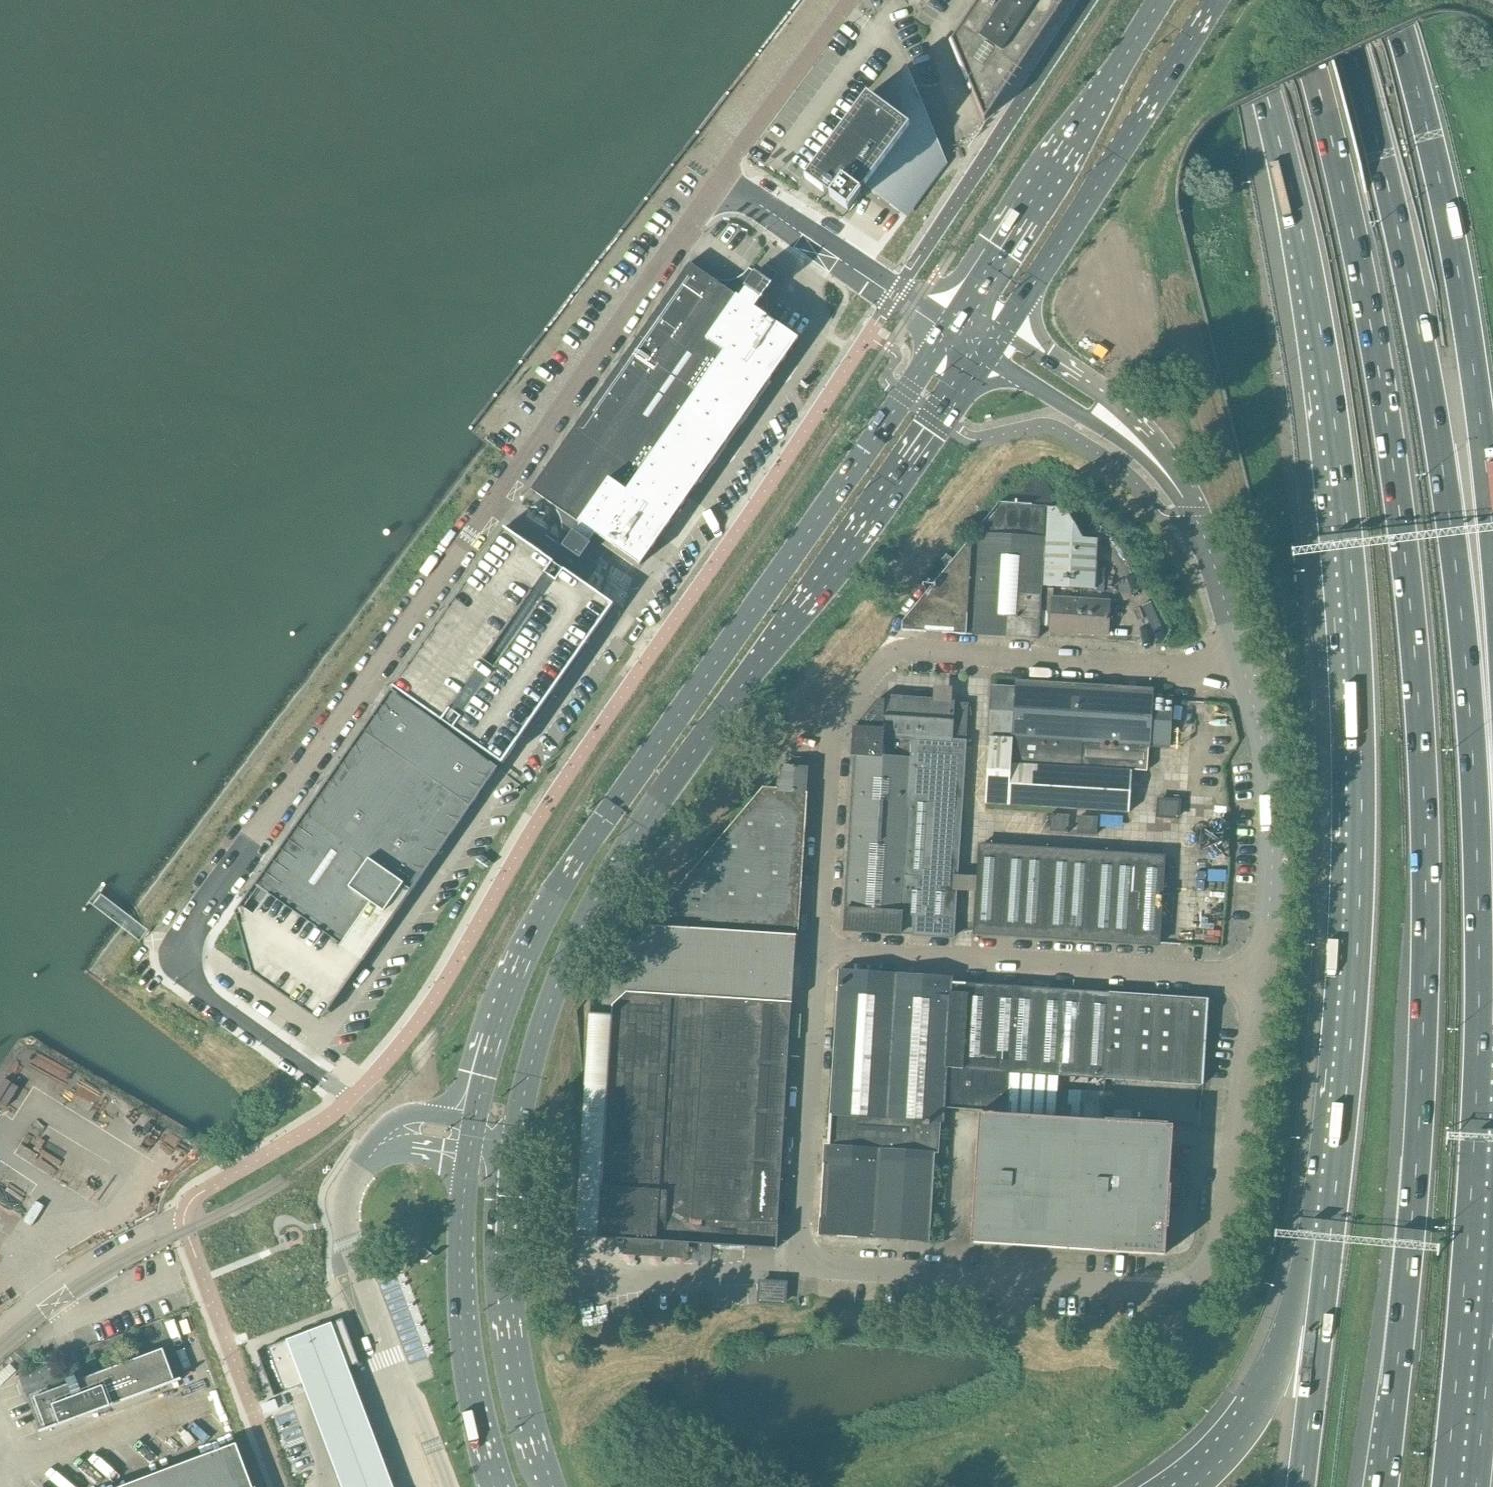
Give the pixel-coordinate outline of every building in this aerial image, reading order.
[(951,42),(984,121),(1066,0),(979,0),(951,42)] [(867,96),(807,177),(806,179),(830,197),(848,211),(865,187),(900,213),(907,218),(947,164),(943,154),(944,154),(938,140),(916,88),(915,88),(906,81),(885,109),(867,96)] [(689,263),(531,490),(573,519),(557,543),(563,548),(581,560),(591,545),(590,544),(596,535),(640,566),(798,339),(754,308),(760,300),(762,300),(773,285),(754,273),(748,268),(732,293),(690,263),(689,263)] [(772,282),(778,273),(765,264),(759,272),(772,282)] [(973,536),(968,635),(973,635),(1038,639),(1038,626),(1040,589),(1045,507),(1046,507),(1057,500),(1045,479),(1019,481),(1007,494),(1007,505),(1000,504),(977,532),(973,536)] [(1047,507),(1043,587),(1094,590),(1097,539),(1082,538),(1066,508),(1047,507)] [(1088,529),(1088,534),(1112,537),(1112,534),(1113,528),(1089,525),(1088,529)] [(613,605),(558,566),(504,529),(393,688),(502,764),(613,605)] [(902,623),(902,630),(968,635),(973,536),(902,623)] [(1040,589),(1038,626),(1050,627),(1050,632),(1107,636),(1108,602),(1052,599),(1053,590),(1040,589)] [(1132,771),(1148,772),(1148,769),(1158,769),(1159,750),(1149,749),(1149,746),(1169,747),(1172,698),(1152,697),(1152,690),(1017,682),(1016,688),(992,687),(989,761),(1132,771)] [(255,884),(236,912),(253,974),(321,1021),(332,1005),(363,961),(412,891),(412,890),(447,840),(498,768),(438,723),(426,714),(391,690),(390,692),(377,710),(255,884)] [(964,794),(964,791),(970,705),(954,703),(954,702),(885,697),(884,704),(880,757),(912,759),(910,791),(964,794)] [(856,755),(878,757),(880,757),(884,704),(878,704),(856,728),(856,729),(854,729),(853,755),(856,755)] [(856,755),(847,903),(845,931),(901,935),(906,859),(910,791),(912,759),(880,757),(878,757),(856,755)] [(760,792),(725,834),(803,839),(806,794),(806,792),(808,767),(807,767),(808,759),(795,758),(794,767),(783,766),(781,768),(780,780),(777,780),(776,788),(764,788),(760,792)] [(1008,805),(1130,813),(1132,771),(989,761),(987,804),(1008,805)] [(901,935),(914,935),(956,938),(964,794),(910,791),(906,859),(901,935)] [(1179,801),(1160,800),(1159,816),(1179,817),(1179,801)] [(1051,832),(1069,833),(1070,814),(1052,813),(1051,832)] [(1079,816),(1079,833),(1097,834),(1097,817),(1079,816)] [(725,834),(652,922),(655,925),(706,929),(748,931),(797,934),(797,925),(798,917),(802,851),(803,839),(725,834)] [(982,846),(977,933),(1159,945),(1159,944),(1164,857),(982,846)] [(650,926),(594,994),(591,998),(576,1237),(598,1238),(613,1008),(628,994),(677,997),(679,961),(794,968),(797,934),(748,931),(706,929),(655,925),(655,926),(650,926)] [(664,1242),(688,1243),(689,1243),(775,1249),(790,1004),(793,1004),(794,968),(679,961),(677,997),(664,1242)] [(841,971),(831,1114),(832,1114),(914,1120),(938,1121),(943,1121),(944,1108),(1008,1112),(1008,1116),(1053,1119),(1056,1074),(1061,991),(968,985),(968,986),(952,985),(953,978),(841,971)] [(1108,994),(1061,991),(1056,1074),(1102,1077),(1108,994)] [(598,1238),(626,1239),(626,1249),(687,1253),(688,1243),(664,1242),(677,997),(628,994),(613,1008),(598,1238)] [(1207,1000),(1108,994),(1102,1077),(1201,1083),(1200,1084),(1202,1084),(1208,999),(1207,999),(1207,1000)] [(1055,1089),(1053,1119),(1099,1121),(1101,1092),(1055,1089)] [(826,1145),(821,1226),(820,1234),(927,1240),(933,1152),(937,1153),(938,1121),(914,1120),(832,1114),(830,1145),(826,1145)] [(979,1114),(972,1242),(972,1243),(1164,1255),(1168,1207),(1170,1207),(1170,1208),(1174,1213),(1180,1213),(1185,1209),(1185,1203),(1181,1198),(1180,1198),(1181,1197),(1186,1197),(1187,1183),(1181,1182),(1182,1170),(1170,1169),(1173,1126),(1099,1121),(1053,1119),(1008,1116),(979,1114)] [(758,1301),(782,1303),(784,1284),(759,1282),(758,1301)] [(343,1318),(268,1346),(285,1391),(304,1384),(349,1367),(360,1363),(343,1318)] [(163,1348),(85,1378),(86,1381),(79,1384),(76,1376),(67,1379),(70,1387),(66,1389),(64,1386),(34,1397),(46,1428),(40,1431),(40,1433),(182,1379),(181,1377),(175,1380),(163,1348)] [(304,1384),(312,1405),(342,1486),(394,1486),(357,1390),(349,1367),(304,1384)] [(236,1444),(122,1486),(253,1486),(236,1444)]
